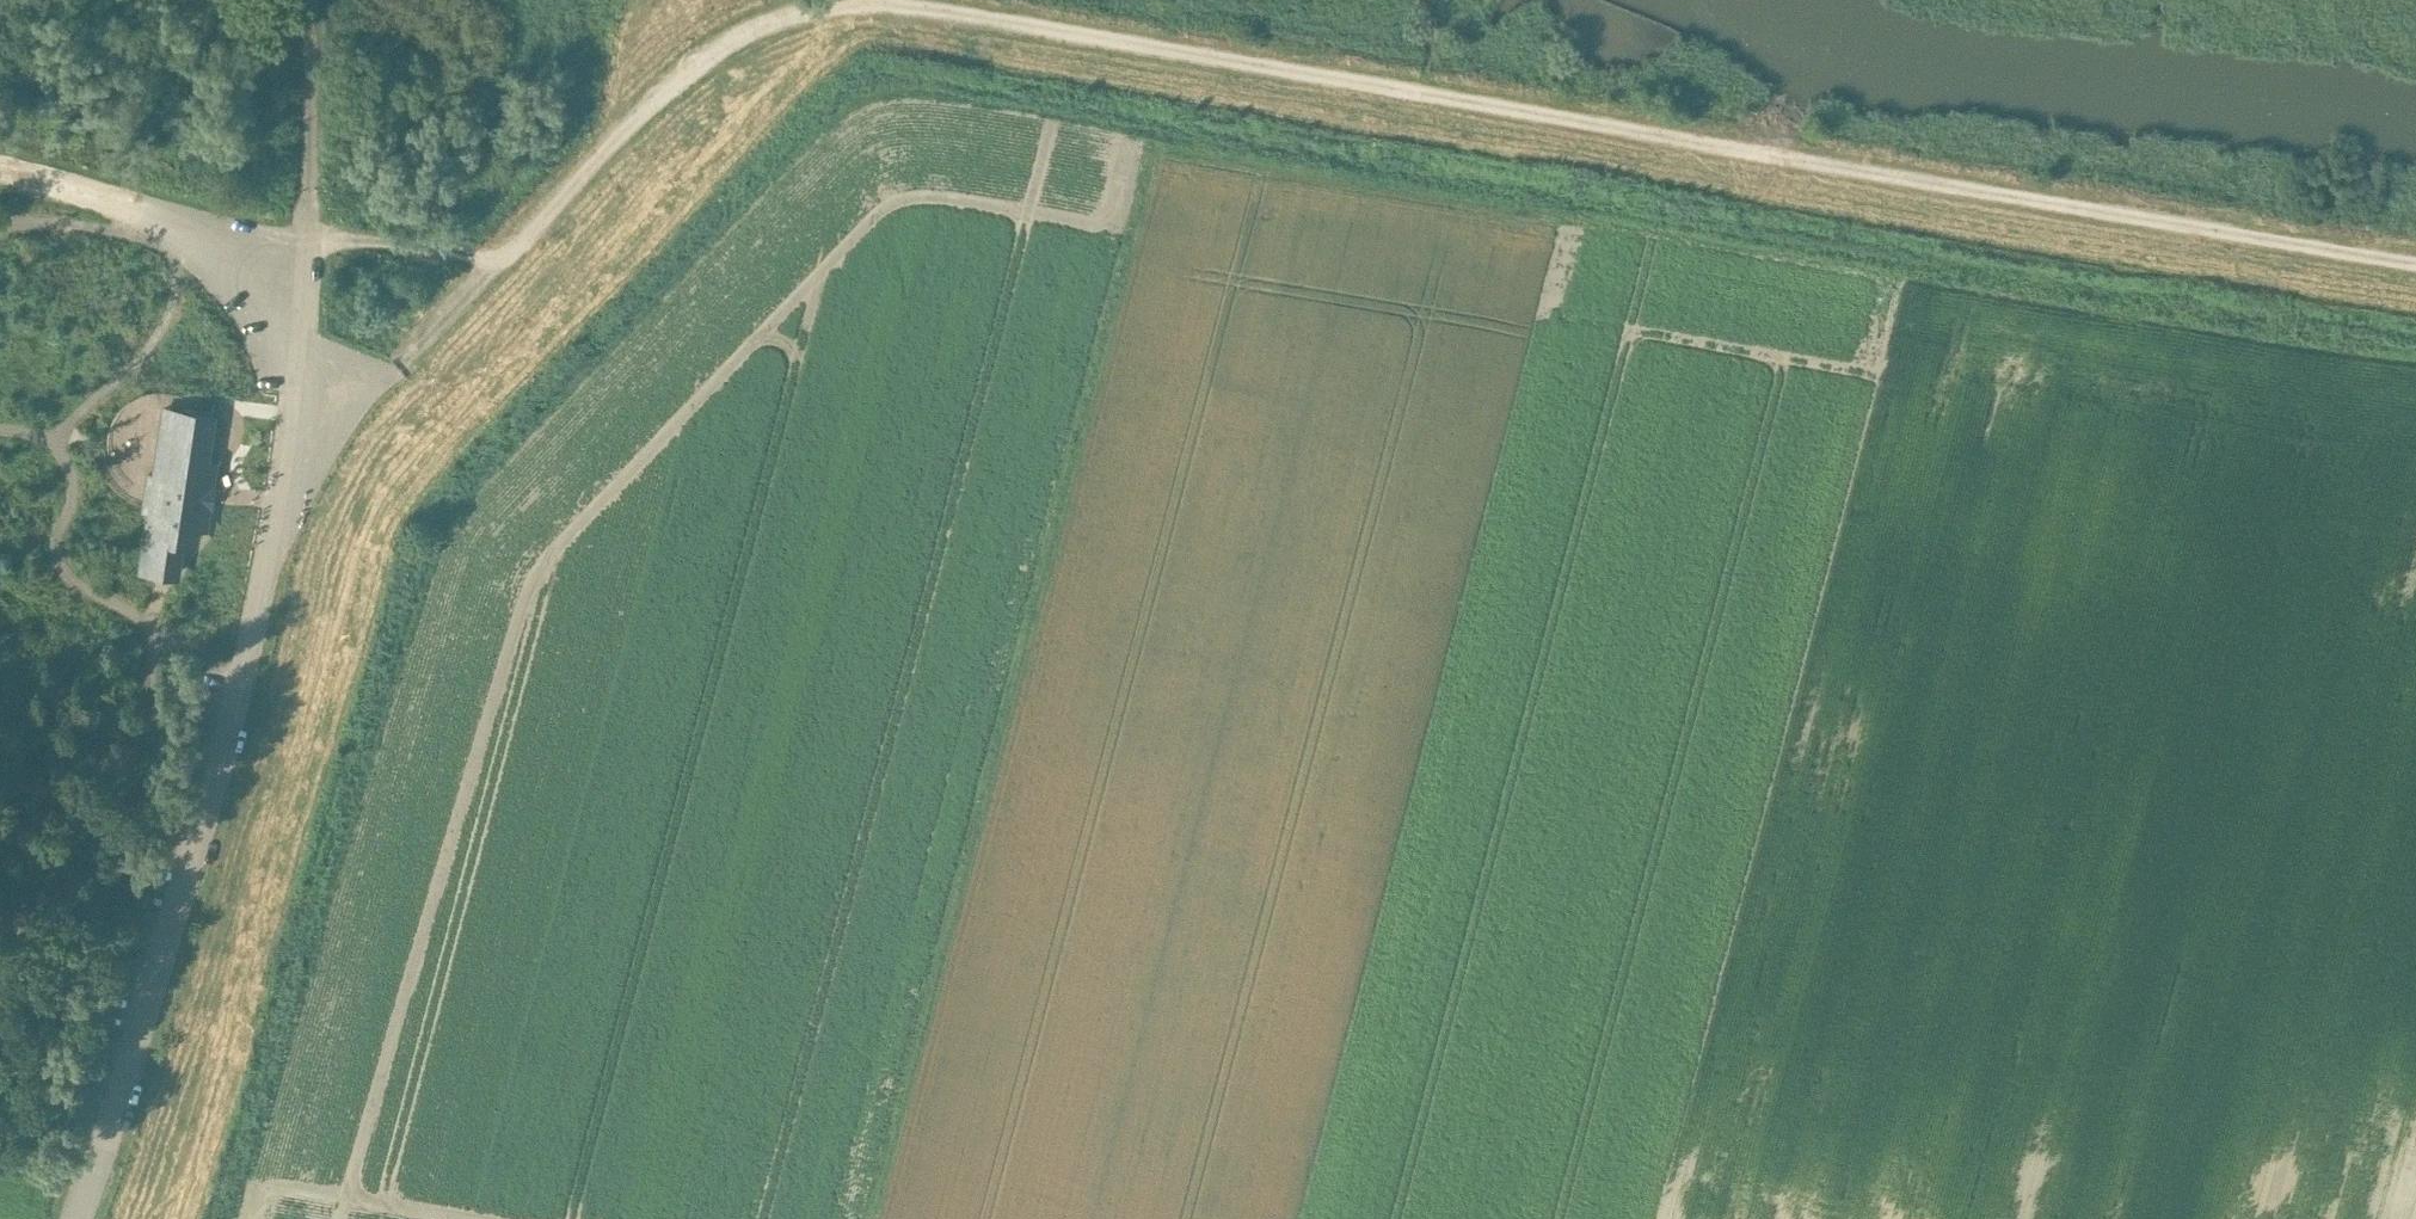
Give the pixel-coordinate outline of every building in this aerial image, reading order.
[(214,414),(163,407),(153,473),(149,472),(145,502),(148,503),(140,561),(178,566),(182,537),(195,539),(198,520),(205,521),(214,461),(207,460),(214,414)]
